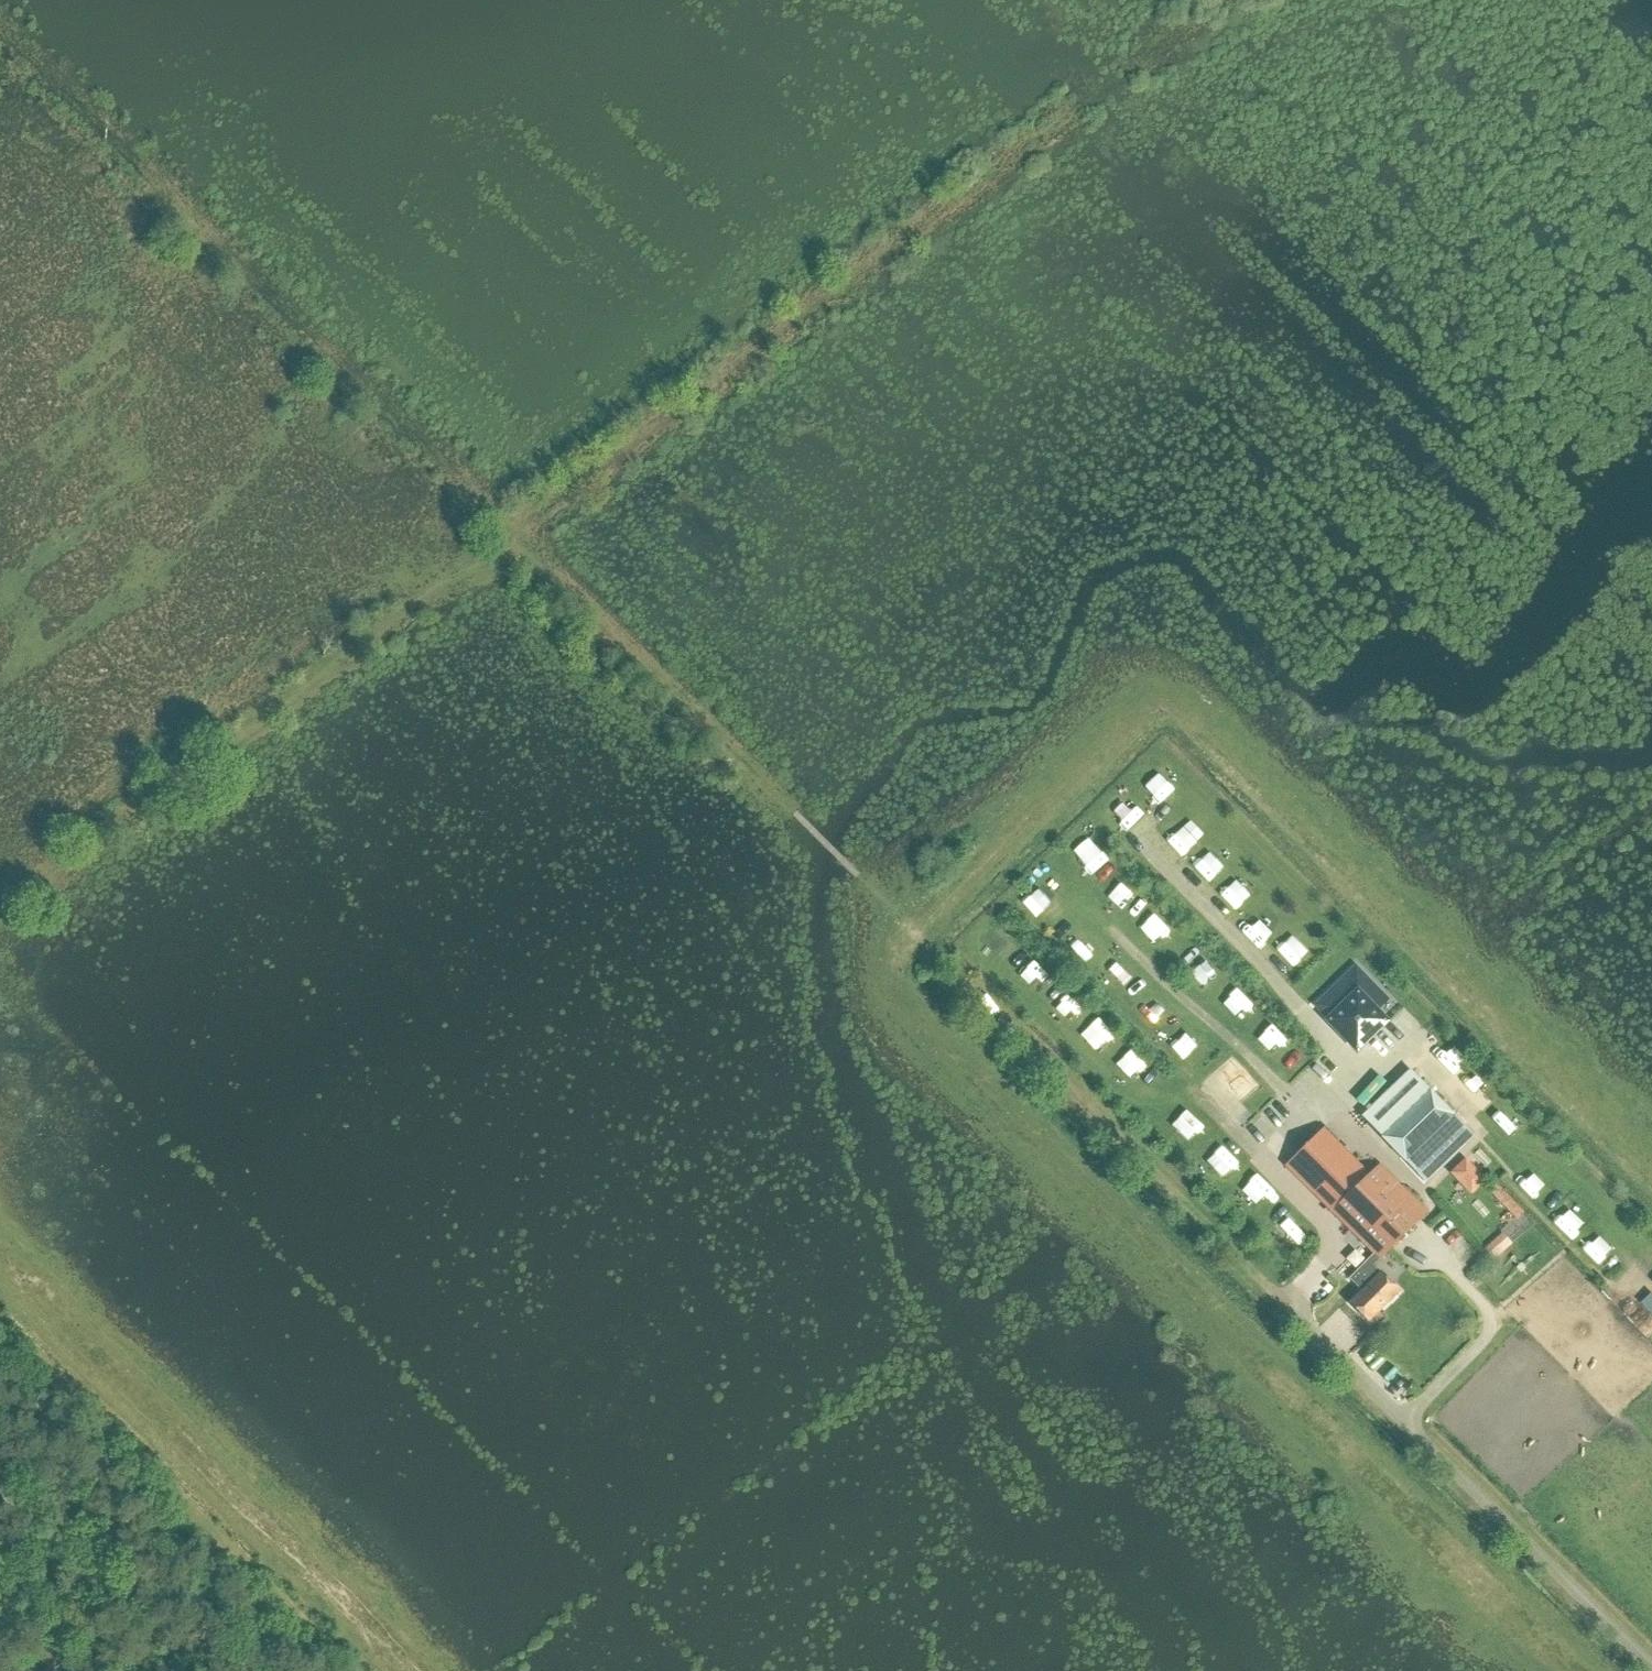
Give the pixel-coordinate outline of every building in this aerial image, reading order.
[(1127,827),(1123,806),(1100,810),(1103,831),(1127,827)] [(1229,923),(1242,911),(1229,896),(1216,908),(1229,923)] [(1362,1043),(1385,1021),(1366,1000),(1377,989),(1355,967),(1315,1006),(1345,1036),(1351,1030),(1362,1043)] [(1363,1118),(1383,1138),(1424,1179),(1471,1133),(1411,1072),(1363,1118)] [(1237,1074),(1223,1089),(1236,1102),(1251,1087),(1237,1074)] [(1370,1173),(1323,1128),(1285,1167),(1374,1253),(1348,1279),(1363,1293),(1351,1305),(1369,1322),(1399,1291),(1373,1266),(1426,1210),(1379,1165),(1370,1173)] [(1218,1155),(1207,1165),(1220,1180),(1231,1169),(1218,1155)] [(1460,1162),(1453,1169),(1474,1191),(1486,1179),(1479,1173),(1475,1177),(1460,1162)] [(1496,1199),(1490,1207),(1507,1221),(1514,1212),(1496,1199)] [(1500,1254),(1511,1243),(1503,1234),(1492,1245),(1500,1254)]
